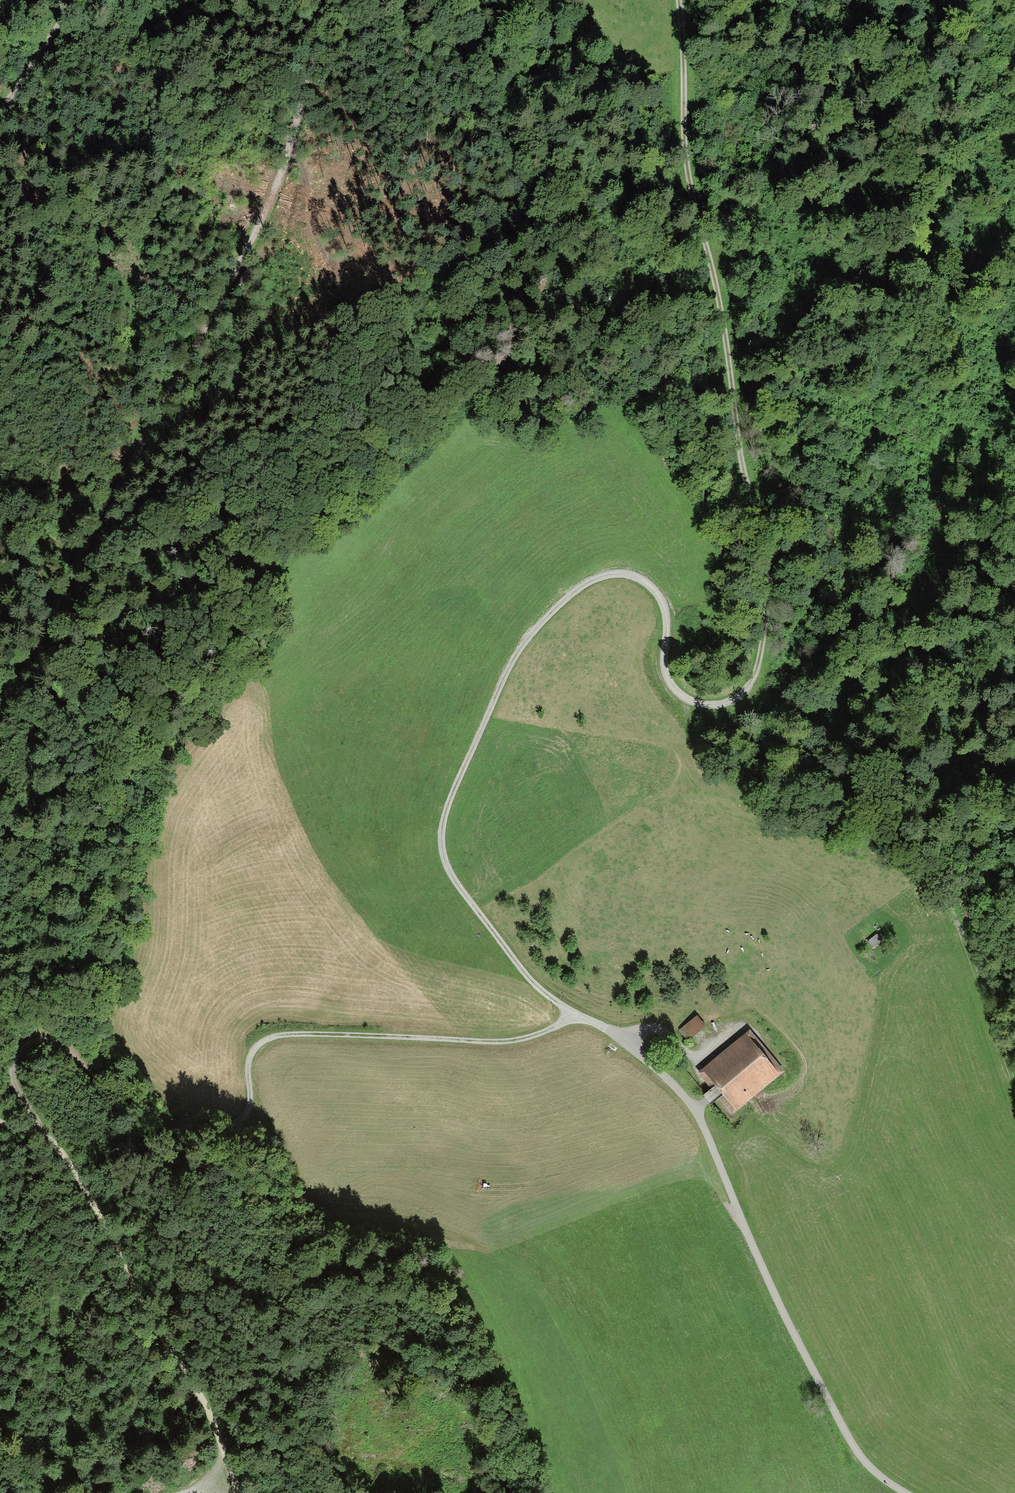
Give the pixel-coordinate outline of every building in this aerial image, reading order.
[(881,941),(876,935),(869,941),(874,948),(881,941)] [(689,1039),(705,1026),(697,1016),(681,1029),(689,1039)] [(760,1087),(776,1074),(748,1041),(709,1073),(733,1102),(756,1083),(760,1087)]
